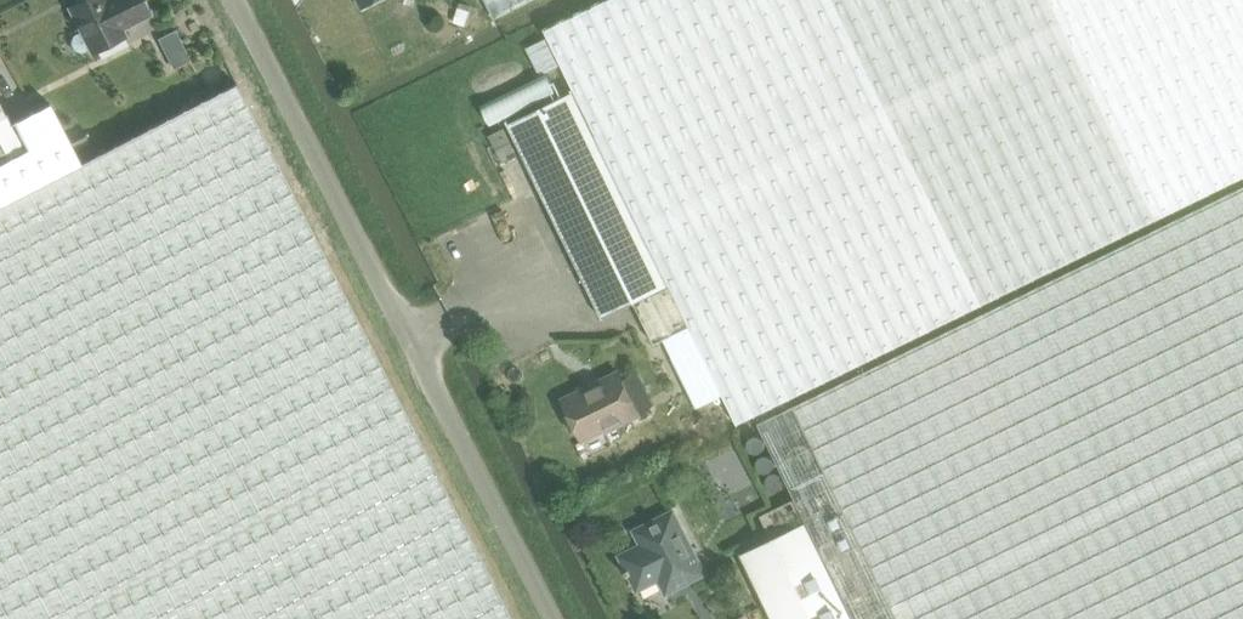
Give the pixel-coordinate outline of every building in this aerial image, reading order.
[(69,8),(81,31),(73,35),(70,44),(74,51),(82,54),(90,50),(92,54),(125,37),(121,29),(149,15),(141,0),(79,0),(76,2),(75,4),(69,8)] [(496,19),(534,0),(486,0),(496,19)] [(508,124),(603,318),(635,303),(655,344),(669,337),(676,350),(697,340),(738,425),(1242,178),(1242,0),(608,0),(545,30),(549,38),(528,47),(541,75),(562,65),(575,91),(508,124)] [(197,22),(196,21),(189,25),(192,32),(193,32),(199,29),(200,29),(197,22)] [(10,124),(28,159),(0,174),(0,618),(511,618),(236,84),(81,164),(50,104),(41,108),(10,124)] [(28,159),(10,124),(0,105),(0,174),(28,159)] [(503,163),(518,156),(505,129),(490,136),(503,163)] [(807,522),(855,618),(1242,618),(1242,187),(759,424),(807,522)] [(605,430),(606,433),(641,415),(619,372),(563,400),(583,441),(605,430)] [(744,468),(736,451),(720,458),(725,469),(735,473),(744,468)] [(794,500),(761,516),(770,534),(803,518),(794,500)] [(643,545),(621,556),(628,570),(626,571),(629,576),(631,575),(638,590),(660,579),(667,593),(706,574),(675,511),(636,531),(643,545)] [(807,522),(741,555),(772,618),(855,618),(807,522)]
